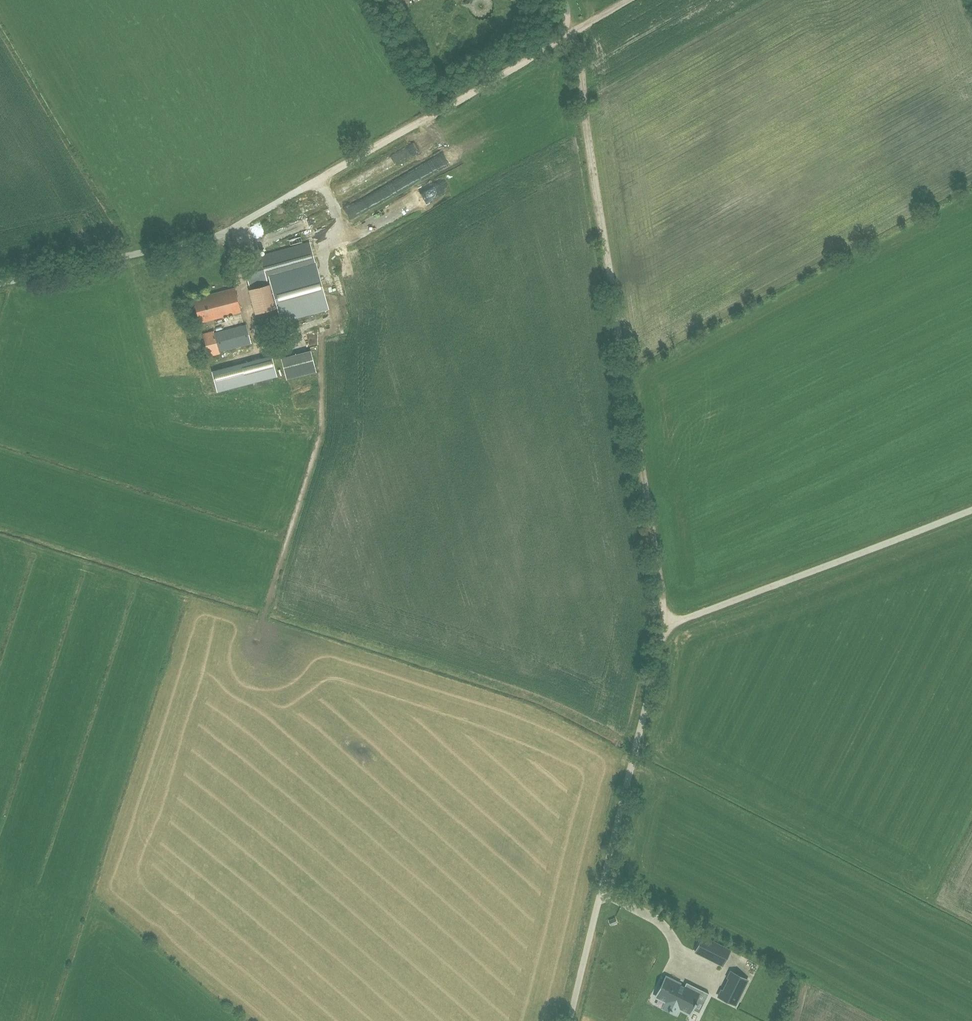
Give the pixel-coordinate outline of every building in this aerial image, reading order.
[(415,195),(422,208),(430,204),(423,190),(415,195)] [(367,193),(356,195),(358,203),(369,201),(367,193)] [(277,220),(279,225),(293,218),(291,213),(277,220)] [(268,237),(263,224),(249,229),(254,242),(268,237)] [(259,242),(261,252),(277,249),(274,239),(259,242)] [(309,242),(271,253),(243,260),(250,286),(270,280),(274,296),(281,321),(286,320),(286,318),(323,308),(324,313),(327,312),(325,307),(327,307),(309,242)] [(333,246),(335,253),(351,249),(349,242),(333,246)] [(268,284),(250,289),(256,313),(274,308),(268,284)] [(200,323),(241,312),(234,287),(193,299),(200,323)] [(274,308),(256,313),(262,336),(280,331),(274,308)] [(251,344),(246,325),(214,333),(214,331),(203,334),(209,357),(220,354),(220,352),(251,344)] [(287,379),(317,371),(312,351),(282,359),(287,379)] [(277,376),(272,357),(213,372),(218,391),(277,376)] [(619,916),(622,922),(630,919),(627,913),(619,916)] [(723,965),(730,951),(703,937),(695,952),(723,965)] [(748,980),(731,972),(728,978),(729,979),(724,991),(722,990),(719,997),(735,1005),(748,980)] [(680,1009),(689,1013),(694,1005),(696,1006),(697,1003),(695,1002),(697,998),(704,1001),(703,1002),(705,1003),(709,994),(708,993),(707,995),(701,992),(687,985),(687,983),(686,982),(684,986),(666,977),(656,997),(666,1002),(664,1008),(669,1010),(669,1011),(671,1012),(672,1012),(677,1014),(680,1009)] [(781,981),(778,988),(782,991),(786,984),(781,981)] [(653,1005),(645,1002),(643,1008),(652,1011),(653,1005)]
